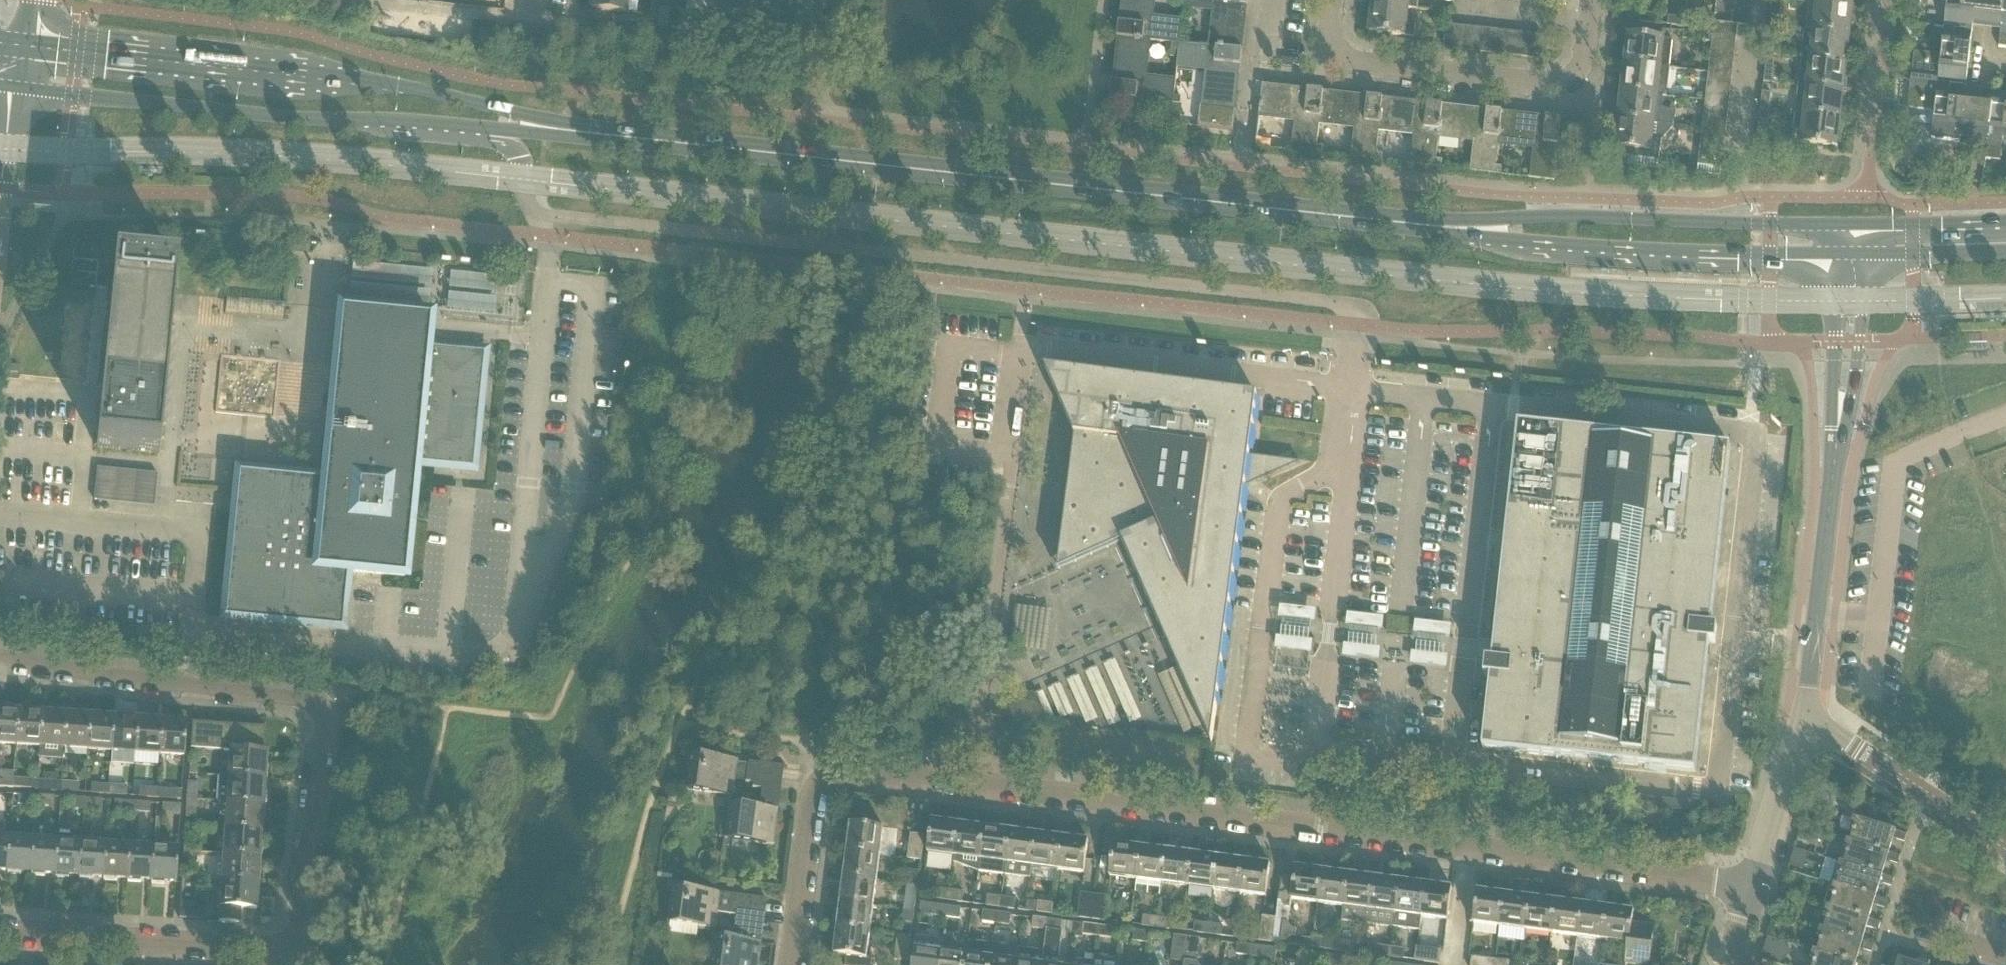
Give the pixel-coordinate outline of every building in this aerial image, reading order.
[(590,9),(625,13),(625,12),(637,13),(638,0),(591,0),(590,9)] [(659,7),(669,8),(670,0),(660,0),(659,7)] [(675,9),(685,10),(686,0),(676,0),(675,9)] [(1119,37),(1151,41),(1172,43),(1179,44),(1180,38),(1182,20),(1154,17),(1156,0),(1123,0),(1119,37)] [(1183,10),(1212,13),(1208,47),(1243,51),(1249,0),(1184,0),(1183,10)] [(1373,4),(1409,7),(1417,8),(1418,0),(1375,0),(1375,3),(1373,3),(1373,4)] [(1990,0),(1944,0),(1947,0),(1944,28),(1972,31),(1973,28),(1987,29),(1990,0)] [(1987,29),(2001,31),(1999,47),(2005,47),(2005,0),(1990,0),(1987,29)] [(1815,19),(1814,31),(1850,35),(1850,33),(1848,33),(1851,8),(1853,8),(1853,7),(1817,3),(1817,4),(1808,3),(1807,15),(1815,19)] [(1409,7),(1373,4),(1373,5),(1375,6),(1372,31),(1370,31),(1370,32),(1404,36),(1404,37),(1414,38),(1416,23),(1407,20),(1409,7)] [(659,7),(657,27),(667,28),(669,8),(659,7)] [(1771,8),(1769,27),(1778,28),(1780,9),(1771,8)] [(1903,13),(1902,22),(1914,23),(1915,14),(1903,13)] [(1640,22),(1657,24),(1658,16),(1641,14),(1640,22)] [(1667,25),(1685,27),(1686,19),(1668,17),(1667,25)] [(1714,21),(1713,34),(1737,37),(1738,24),(1714,21)] [(1444,48),(1456,49),(1459,25),(1447,24),(1444,48)] [(1456,49),(1469,51),(1471,27),(1459,25),(1456,49)] [(1469,51),(1481,52),(1483,28),(1471,27),(1469,51)] [(1481,52),(1493,53),(1496,29),(1483,28),(1481,52)] [(1907,80),(1966,86),(1972,31),(1944,28),(1941,55),(1914,52),(1911,80),(1907,80)] [(1493,53),(1505,55),(1508,31),(1496,29),(1493,53)] [(1505,55),(1517,56),(1520,32),(1508,31),(1505,55)] [(1812,47),(1811,59),(1847,63),(1847,61),(1845,61),(1848,36),(1850,37),(1850,35),(1814,31),(1814,32),(1805,31),(1804,43),(1812,47)] [(1517,56),(1529,58),(1532,33),(1520,32),(1517,56)] [(1532,33),(1529,58),(1541,59),(1544,35),(1532,33)] [(1713,34),(1711,47),(1735,50),(1737,37),(1713,34)] [(1626,62),(1626,63),(1661,67),(1670,68),(1673,40),(1649,37),(1629,35),(1629,37),(1630,37),(1627,62),(1626,62)] [(1116,66),(1113,97),(1172,104),(1173,97),(1175,79),(1148,76),(1151,41),(1119,37),(1116,66)] [(1766,54),(1775,55),(1777,38),(1768,37),(1766,54)] [(1178,51),(1176,69),(1205,72),(1202,107),(1200,127),(1234,130),(1236,111),(1243,51),(1208,47),(1187,45),(1179,44),(1178,51)] [(1711,47),(1710,60),(1734,63),(1735,50),(1711,47)] [(1809,74),(1807,87),(1844,91),(1844,90),(1842,89),(1845,64),(1847,64),(1847,63),(1811,59),(1802,58),(1800,71),(1809,74)] [(1710,60),(1709,73),(1732,76),(1734,63),(1710,60)] [(1622,90),(1622,91),(1657,95),(1658,95),(1663,96),(1666,96),(1668,83),(1670,68),(1661,67),(1626,63),(1625,65),(1626,65),(1626,66),(1624,90),(1622,90)] [(1763,82),(1772,83),(1774,65),(1765,64),(1763,82)] [(1709,73),(1707,86),(1731,89),(1732,76),(1709,73)] [(1907,80),(1907,81),(1911,82),(1908,109),(1935,112),(1932,139),(1960,142),(1960,139),(1973,140),(1979,92),(1966,90),(1966,86),(1907,80)] [(1318,147),(1320,124),(1324,92),(1281,87),(1263,85),(1260,117),(1281,120),(1297,121),(1294,152),(1317,154),(1318,147)] [(1707,86),(1706,99),(1729,102),(1731,89),(1707,86)] [(1806,102),(1804,115),(1841,119),(1841,117),(1839,117),(1842,92),(1844,92),(1844,91),(1807,87),(1799,86),(1797,99),(1806,102)] [(1619,118),(1619,119),(1655,123),(1663,124),(1674,125),(1675,115),(1675,113),(1662,109),(1663,99),(1663,97),(1663,96),(1658,95),(1657,95),(1622,91),(1622,93),(1623,93),(1620,118),(1619,118)] [(1377,153),(1380,131),(1383,98),(1324,92),(1320,124),(1357,128),(1354,158),(1377,161),(1377,153)] [(1760,110),(1769,111),(1771,93),(1762,92),(1760,110)] [(1974,140),(1988,142),(1988,143),(1989,143),(1987,160),(2001,161),(2003,144),(2005,144),(2005,94),(1994,92),(1993,93),(1979,92),(1974,140)] [(1437,160),(1440,137),(1443,105),(1383,98),(1380,131),(1417,135),(1413,165),(1436,167),(1437,160)] [(1706,99),(1704,112),(1728,115),(1729,102),(1706,99)] [(1497,166),(1499,144),(1503,111),(1443,105),(1440,137),(1476,141),(1473,171),(1496,174),(1497,166)] [(1503,111),(1499,144),(1536,148),(1532,178),(1555,181),(1562,118),(1503,111)] [(1704,112),(1703,125),(1726,128),(1728,115),(1704,112)] [(1841,119),(1804,115),(1803,128),(1794,130),(1792,143),(1803,144),(1803,143),(1837,147),(1838,145),(1836,145),(1839,120),(1841,120),(1841,119)] [(1170,116),(1170,123),(1180,124),(1181,117),(1170,116)] [(1616,146),(1616,147),(1622,148),(1620,166),(1658,171),(1660,153),(1661,139),(1674,125),(1663,124),(1655,123),(1619,119),(1619,120),(1620,121),(1617,146),(1616,146)] [(1757,138),(1766,139),(1768,121),(1759,120),(1757,138)] [(1703,125),(1701,138),(1725,141),(1726,128),(1703,125)] [(1701,138),(1700,151),(1723,154),(1725,141),(1701,138)] [(1257,140),(1256,147),(1263,148),(1264,141),(1257,140)] [(1723,154),(1700,151),(1697,175),(1721,177),(1723,154)] [(1931,160),(1921,168),(1929,177),(1939,169),(1931,160)] [(74,249),(71,286),(112,289),(96,448),(159,454),(177,268),(114,262),(113,279),(109,278),(110,264),(98,263),(99,251),(74,249)] [(435,298),(438,267),(356,261),(355,281),(375,283),(375,284),(396,286),(395,295),(435,298)] [(450,309),(502,312),(503,273),(452,271),(450,309)] [(239,473),(225,618),(341,629),(347,571),(404,577),(415,462),(473,468),(484,351),(427,346),(430,317),(342,309),(336,366),(333,365),(332,372),(325,372),(324,372),(323,373),(322,374),(322,375),(322,376),(322,377),(323,378),(324,379),(325,379),(332,380),(327,424),(331,424),(325,481),(239,473)] [(1258,396),(1046,368),(1076,436),(1059,564),(1068,560),(1121,537),(1123,542),(1212,744),(1246,487),(1281,472),(1302,463),(1281,460),(1250,456),(1258,396)] [(1501,642),(1501,643),(1499,661),(1487,660),(1485,676),(1491,677),(1483,749),(1696,772),(1709,656),(1703,655),(1704,642),(1716,644),(1718,628),(1712,627),(1731,448),(1519,424),(1495,641),(1501,642)] [(94,500),(154,506),(157,474),(97,468),(94,500)] [(1988,513),(2005,583),(2005,508),(1988,513)] [(1291,604),(1290,615),(1305,617),(1306,606),(1291,604)] [(1420,620),(1419,631),(1454,636),(1455,625),(1420,620)] [(1451,667),(1453,647),(1420,643),(1418,663),(1451,667)] [(1121,659),(1040,690),(1055,729),(1104,710),(1111,728),(1143,716),(1121,659)] [(18,712),(18,711),(7,710),(7,712),(0,712),(0,745),(16,746),(18,712)] [(19,712),(18,712),(16,746),(40,748),(42,714),(41,714),(42,712),(31,712),(31,714),(19,713),(19,712)] [(40,748),(39,758),(63,760),(64,750),(66,715),(65,715),(66,714),(55,713),(55,716),(43,715),(43,714),(42,714),(40,748)] [(67,715),(66,715),(64,750),(87,751),(90,717),(89,717),(89,715),(79,715),(79,718),(67,717),(67,715)] [(90,717),(87,751),(111,753),(114,719),(113,719),(113,717),(103,716),(103,719),(90,718),(90,717)] [(111,753),(110,763),(133,765),(134,755),(136,755),(138,721),(138,720),(137,720),(137,719),(127,718),(127,721),(114,720),(114,719),(111,753)] [(151,722),(138,721),(136,755),(159,756),(162,722),(161,722),(161,720),(151,720),(151,722)] [(162,722),(159,756),(184,758),(186,724),(185,723),(185,722),(175,721),(175,724),(162,723),(162,722)] [(192,721),(191,748),(231,751),(231,749),(264,751),(266,726),(192,721)] [(231,751),(229,776),(266,778),(267,778),(268,765),(265,765),(266,752),(267,753),(267,751),(264,751),(231,749),(231,751)] [(734,780),(753,783),(754,774),(782,777),(783,765),(748,761),(747,764),(736,763),(737,759),(688,753),(683,789),(732,795),(734,780)] [(1360,775),(1409,780),(1410,771),(1361,766),(1360,775)] [(12,788),(13,772),(0,772),(0,787),(12,788)] [(754,774),(753,783),(752,788),(762,789),(761,798),(778,801),(782,777),(754,774)] [(219,775),(217,801),(227,802),(263,804),(265,804),(266,791),(264,791),(264,779),(266,779),(266,778),(229,776),(219,775)] [(13,779),(12,788),(32,789),(32,780),(13,779)] [(46,789),(46,791),(61,792),(61,790),(61,789),(62,782),(47,781),(46,788),(46,789)] [(61,789),(61,792),(79,793),(79,784),(62,782),(61,789)] [(188,782),(187,799),(197,800),(198,783),(188,782)] [(91,784),(91,793),(109,795),(109,785),(91,784)] [(109,785),(109,795),(126,796),(127,786),(109,785)] [(139,787),(139,797),(157,798),(158,789),(139,787)] [(158,789),(157,798),(180,799),(181,790),(158,789)] [(18,804),(36,805),(37,795),(19,794),(18,804)] [(37,795),(36,805),(54,807),(55,796),(37,795)] [(70,809),(84,809),(84,799),(71,798),(70,809)] [(84,799),(84,809),(102,810),(103,799),(84,799)] [(187,799),(186,818),(196,818),(197,800),(187,799)] [(114,811),(131,812),(132,801),(114,800),(114,811)] [(132,801),(131,812),(150,813),(151,802),(132,801)] [(227,802),(226,828),(261,830),(262,830),(263,830),(264,817),(262,817),(263,804),(227,802)] [(778,809),(760,806),(730,803),(726,838),(773,844),(778,809)] [(163,811),(163,814),(180,815),(180,812),(180,810),(180,805),(163,804),(163,811)] [(1854,832),(1851,841),(1890,852),(1893,843),(1889,842),(1890,838),(1905,842),(1908,834),(1854,818),(1853,819),(1857,820),(1853,831),(1854,832)] [(927,852),(954,856),(958,823),(932,820),(927,852)] [(852,823),(848,851),(881,855),(885,827),(852,823)] [(954,856),(953,862),(979,871),(985,827),(958,823),(954,856)] [(979,871),(979,873),(1004,876),(1010,830),(985,827),(979,871)] [(1801,827),(1797,840),(1810,843),(1814,831),(1801,827)] [(226,828),(224,854),(261,856),(261,855),(262,856),(263,843),(260,843),(261,830),(226,828)] [(1037,834),(1010,830),(1004,876),(1031,879),(1032,866),(1037,834)] [(57,840),(55,875),(56,875),(56,876),(68,877),(68,874),(79,875),(78,876),(79,877),(81,842),(82,833),(58,831),(57,840)] [(185,837),(184,851),(193,851),(194,834),(195,832),(185,831),(185,833),(185,837)] [(1062,837),(1037,834),(1032,866),(1058,870),(1062,837)] [(908,859),(921,861),(924,836),(911,835),(908,859)] [(6,870),(6,871),(7,872),(9,837),(0,836),(0,870),(6,870)] [(31,873),(32,873),(34,838),(9,837),(7,872),(8,872),(8,873),(20,874),(20,871),(31,872),(31,873)] [(1089,841),(1062,837),(1058,870),(1084,873),(1089,841)] [(55,875),(57,840),(34,838),(32,873),(32,874),(44,875),(44,873),(55,873),(55,875)] [(1848,854),(1845,863),(1883,875),(1886,865),(1883,864),(1884,860),(1898,864),(1901,856),(1890,852),(1851,841),(1847,840),(1847,841),(1850,842),(1847,853),(1848,854)] [(103,878),(105,843),(81,842),(79,877),(80,877),(80,878),(90,879),(90,876),(103,877),(103,878)] [(126,880),(127,880),(129,845),(105,843),(103,878),(104,878),(104,880),(114,880),(114,878),(126,878),(126,880)] [(1109,876),(1137,880),(1141,847),(1114,844),(1109,876)] [(150,881),(151,881),(153,847),(129,845),(127,880),(127,881),(138,882),(138,879),(150,880),(150,881)] [(153,847),(151,881),(152,881),(151,883),(162,883),(162,881),(174,882),(174,883),(176,883),(178,848),(153,847)] [(1137,880),(1163,883),(1167,851),(1141,847),(1137,880)] [(1794,849),(1789,866),(1798,869),(1803,870),(1808,853),(1804,852),(1794,849)] [(184,851),(182,871),(192,871),(193,851),(184,851)] [(848,851),(845,876),(878,880),(881,855),(848,851)] [(1163,883),(1188,887),(1192,854),(1167,851),(1163,883)] [(224,854),(222,880),(259,882),(260,882),(261,869),(258,869),(259,856),(260,857),(261,856),(224,854)] [(1188,887),(1214,890),(1218,858),(1192,854),(1188,887)] [(1214,890),(1239,893),(1244,861),(1218,858),(1214,890)] [(1244,861),(1239,893),(1266,897),(1271,864),(1244,861)] [(1839,861),(1832,883),(1876,896),(1879,886),(1876,885),(1877,882),(1892,886),(1894,878),(1883,875),(1845,863),(1839,861)] [(1277,918),(1274,942),(1281,943),(1286,944),(1286,941),(1292,937),(1295,938),(1296,930),(1293,930),(1289,923),(1291,900),(1319,903),(1323,871),(1295,867),(1294,879),(1282,878),(1277,918)] [(909,871),(907,884),(918,886),(919,873),(909,871)] [(1348,874),(1323,871),(1319,903),(1344,907),(1348,874)] [(1374,878),(1348,874),(1344,907),(1342,921),(1368,924),(1374,878)] [(845,876),(841,901),(874,905),(878,880),(845,876)] [(180,903),(193,904),(195,878),(182,877),(180,903)] [(1400,881),(1374,878),(1368,924),(1394,927),(1400,881)] [(220,906),(219,920),(240,922),(241,907),(257,909),(257,907),(258,907),(259,895),(257,895),(258,883),(259,883),(259,882),(222,880),(222,886),(220,906)] [(1426,885),(1400,881),(1394,927),(1420,931),(1421,917),(1426,885)] [(1832,883),(1826,905),(1870,918),(1873,909),(1869,908),(1871,904),(1885,908),(1888,900),(1876,896),(1832,883)] [(1452,888),(1426,885),(1421,917),(1448,921),(1452,888)] [(735,915),(736,915),(737,907),(764,911),(766,898),(672,886),(668,922),(715,928),(717,913),(735,915)] [(934,900),(948,901),(950,890),(935,888),(934,900)] [(950,890),(948,901),(963,903),(964,892),(950,890)] [(1473,924),(1501,928),(1505,895),(1477,891),(1473,924)] [(1081,893),(1078,918),(1091,920),(1091,919),(1094,900),(1094,896),(1095,895),(1081,893)] [(986,906),(1000,908),(1002,897),(987,895),(986,906)] [(1091,919),(1091,920),(1104,922),(1108,897),(1095,895),(1094,896),(1094,900),(1091,919)] [(1501,928),(1526,931),(1530,898),(1505,895),(1501,928)] [(905,896),(904,909),(914,911),(916,898),(905,896)] [(1002,897),(1000,908),(1015,910),(1016,899),(1002,897)] [(1526,931),(1552,934),(1556,901),(1530,898),(1526,931)] [(841,901),(838,927),(871,932),(874,905),(841,901)] [(1037,913),(1052,915),(1053,904),(1039,901),(1037,913)] [(1552,934),(1578,938),(1582,905),(1556,901),(1552,934)] [(921,903),(920,911),(923,915),(932,916),(946,918),(947,906),(933,904),(921,903)] [(1578,938),(1603,941),(1607,908),(1582,905),(1578,938)] [(1819,928),(1821,928),(1863,941),(1866,931),(1863,930),(1864,926),(1879,930),(1881,922),(1870,918),(1826,905),(1819,928)] [(947,906),(946,918),(960,919),(961,908),(947,906)] [(709,964),(757,964),(764,911),(737,907),(736,915),(735,915),(733,930),(728,930),(727,937),(713,936),(709,964)] [(1603,941),(1626,944),(1623,964),(1634,964),(1649,964),(1654,927),(1633,924),(1634,911),(1607,908),(1603,941)] [(904,909),(902,924),(913,925),(914,911),(904,909)] [(983,921),(997,923),(998,913),(984,911),(983,921)] [(998,913),(997,923),(1011,925),(1012,914),(998,913)] [(1142,926),(1157,928),(1158,918),(1143,916),(1142,926)] [(1263,917),(1260,941),(1274,942),(1277,918),(1276,918),(1263,917)] [(1033,928),(1047,929),(1048,919),(1034,918),(1033,928)] [(1158,918),(1157,928),(1171,930),(1172,919),(1158,918)] [(1048,919),(1047,929),(1061,931),(1062,921),(1048,919)] [(1194,922),(1193,933),(1208,935),(1209,924),(1194,922)] [(1073,923),(1072,937),(1083,939),(1083,935),(1084,925),(1073,923)] [(1084,925),(1083,935),(1097,937),(1098,926),(1084,924),(1084,925)] [(1209,924),(1208,935),(1222,936),(1223,926),(1209,924)] [(1098,926),(1097,937),(1111,939),(1113,928),(1098,926)] [(838,927),(834,955),(847,956),(846,964),(874,964),(875,959),(867,958),(871,932),(838,927)] [(1821,942),(1818,951),(1857,963),(1859,953),(1856,952),(1857,948),(1872,952),(1875,944),(1863,941),(1821,928),(1820,929),(1823,930),(1820,942),(1821,942)] [(1042,964),(1053,964),(1052,964),(1053,960),(1059,960),(1062,931),(1061,931),(1047,929),(1044,952),(1042,964)] [(1134,931),(1133,942),(1148,944),(1149,933),(1134,931)] [(895,959),(908,961),(911,937),(898,935),(895,959)] [(913,964),(940,964),(943,939),(917,936),(915,947),(914,958),(913,964)] [(940,964),(965,964),(968,947),(953,945),(954,941),(952,937),(943,936),(943,939),(940,964)] [(1171,960),(1184,961),(1188,937),(1174,936),(1171,960)] [(1197,963),(1198,956),(1202,956),(1203,949),(1199,946),(1200,939),(1188,937),(1184,961),(1184,964),(1199,964),(1197,963)] [(1767,939),(1762,955),(1774,959),(1779,943),(1767,939)] [(1323,949),(1323,951),(1338,952),(1339,941),(1325,940),(1323,949)] [(1339,941),(1338,952),(1353,954),(1354,943),(1339,941)] [(994,945),(968,942),(968,947),(965,964),(991,964),(994,945)] [(1238,957),(1250,958),(1252,946),(1239,944),(1238,957)] [(991,964),(1017,964),(1019,948),(994,945),(991,964)] [(1377,945),(1375,957),(1390,959),(1391,947),(1377,945)] [(1252,946),(1250,957),(1276,960),(1277,949),(1252,946)] [(1391,947),(1390,959),(1404,960),(1405,949),(1391,947)] [(1044,952),(1019,948),(1017,964),(1042,964),(1044,952)] [(1416,948),(1415,962),(1440,964),(1441,951),(1416,948)] [(1287,961),(1301,963),(1302,952),(1289,950),(1287,961)] [(1814,964),(1864,964),(1857,963),(1818,951),(1814,950),(1814,951),(1817,952),(1814,963),(1814,964)] [(1317,964),(1326,964),(1328,956),(1302,952),(1301,963),(1317,964)] [(1120,959),(1095,955),(1094,964),(1119,964),(1120,959)] [(1326,964),(1338,964),(1339,957),(1328,956),(1326,964)] [(1338,964),(1352,964),(1353,959),(1339,957),(1338,964)] [(1470,964),(1496,964),(1496,960),(1471,957),(1470,964)]
